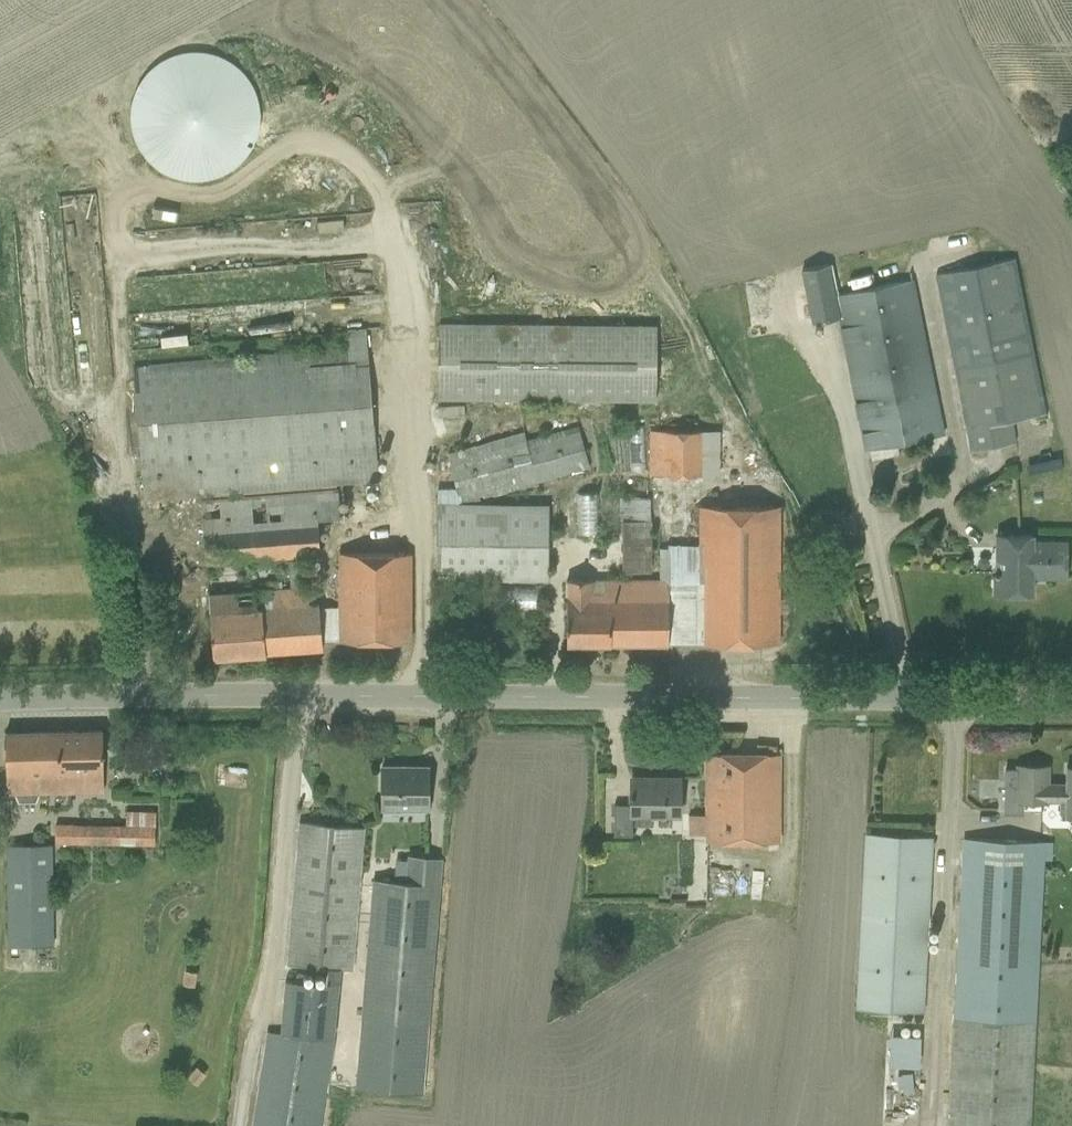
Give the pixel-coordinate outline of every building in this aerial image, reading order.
[(237,168),(256,124),(257,117),(242,68),(206,51),(195,50),(147,64),(129,105),(128,112),(142,158),(186,178),(197,179),(237,168)] [(1012,422),(1046,411),(1014,256),(934,273),(970,451),(1016,442),(1012,422)] [(827,264),(800,269),(811,322),(837,317),(864,450),(868,449),(870,456),(898,451),(896,443),(900,443),(944,433),(912,279),(833,295),(827,264)] [(653,399),(656,324),(438,321),(437,398),(653,399)] [(338,486),(365,483),(377,482),(364,327),(344,329),(346,348),(132,365),(143,501),(198,496),(199,498),(338,486)] [(550,476),(588,465),(576,423),(525,438),(523,430),(445,452),(455,492),(436,492),(436,504),(435,576),(544,577),(544,555),(544,502),(465,501),(523,484),(550,476)] [(701,429),(648,430),(648,475),(700,475),(701,429)] [(339,491),(207,502),(200,503),(205,563),(321,554),(318,518),(340,516),(339,499),(366,496),(365,483),(338,486),(339,491)] [(596,532),(594,491),(579,492),(581,533),(596,532)] [(621,572),(650,571),(649,495),(618,496),(618,517),(621,517),(621,572)] [(569,579),(566,642),(779,642),(780,629),(780,505),(698,505),(696,543),(666,543),(666,578),(569,579)] [(996,534),(996,548),(996,571),(994,571),(994,593),(1032,593),(1032,576),(1066,576),(1066,541),(1027,541),(1027,534),(996,534)] [(209,596),(211,634),(213,656),(265,652),(322,648),(322,640),(410,641),(411,554),(342,554),(341,609),(320,610),(319,605),(317,605),(316,599),(309,599),(308,585),(268,588),(268,592),(251,593),(232,594),(209,596)] [(286,559),(289,585),(304,584),(301,557),(286,559)] [(102,729),(5,731),(7,792),(103,790),(102,729)] [(778,841),(778,775),(778,753),(707,753),(707,775),(707,814),(707,834),(707,841),(778,841)] [(429,763),(379,762),(379,808),(428,808),(429,763)] [(1066,765),(1066,783),(1048,783),(1048,765),(1016,764),(1016,769),(1005,769),(1005,811),(1021,811),(1021,801),(1042,801),(1042,800),(1059,801),(1059,813),(1063,813),(1063,816),(1071,816),(1071,765),(1066,765)] [(614,804),(614,826),(614,831),(631,831),(631,813),(679,814),(680,777),(663,777),(663,783),(631,783),(631,804),(614,804)] [(125,809),(124,825),(55,824),(55,842),(154,844),(155,810),(125,809)] [(286,964),(326,967),(325,983),(285,979),(280,1032),(267,1031),(252,1125),(320,1125),(334,1037),(339,968),(352,969),(362,849),(364,827),(299,821),(286,964)] [(865,832),(856,1007),(923,1010),(931,867),(931,845),(934,845),(934,841),(931,841),(932,836),(865,832)] [(952,1125),(1032,1125),(1043,840),(964,837),(952,1125)] [(7,844),(7,866),(9,946),(53,946),(51,843),(7,844)] [(373,879),(360,1027),(355,1087),(422,1093),(442,857),(408,854),(406,881),(373,879)] [(916,1065),(917,1034),(885,1033),(884,1064),(916,1065)]
